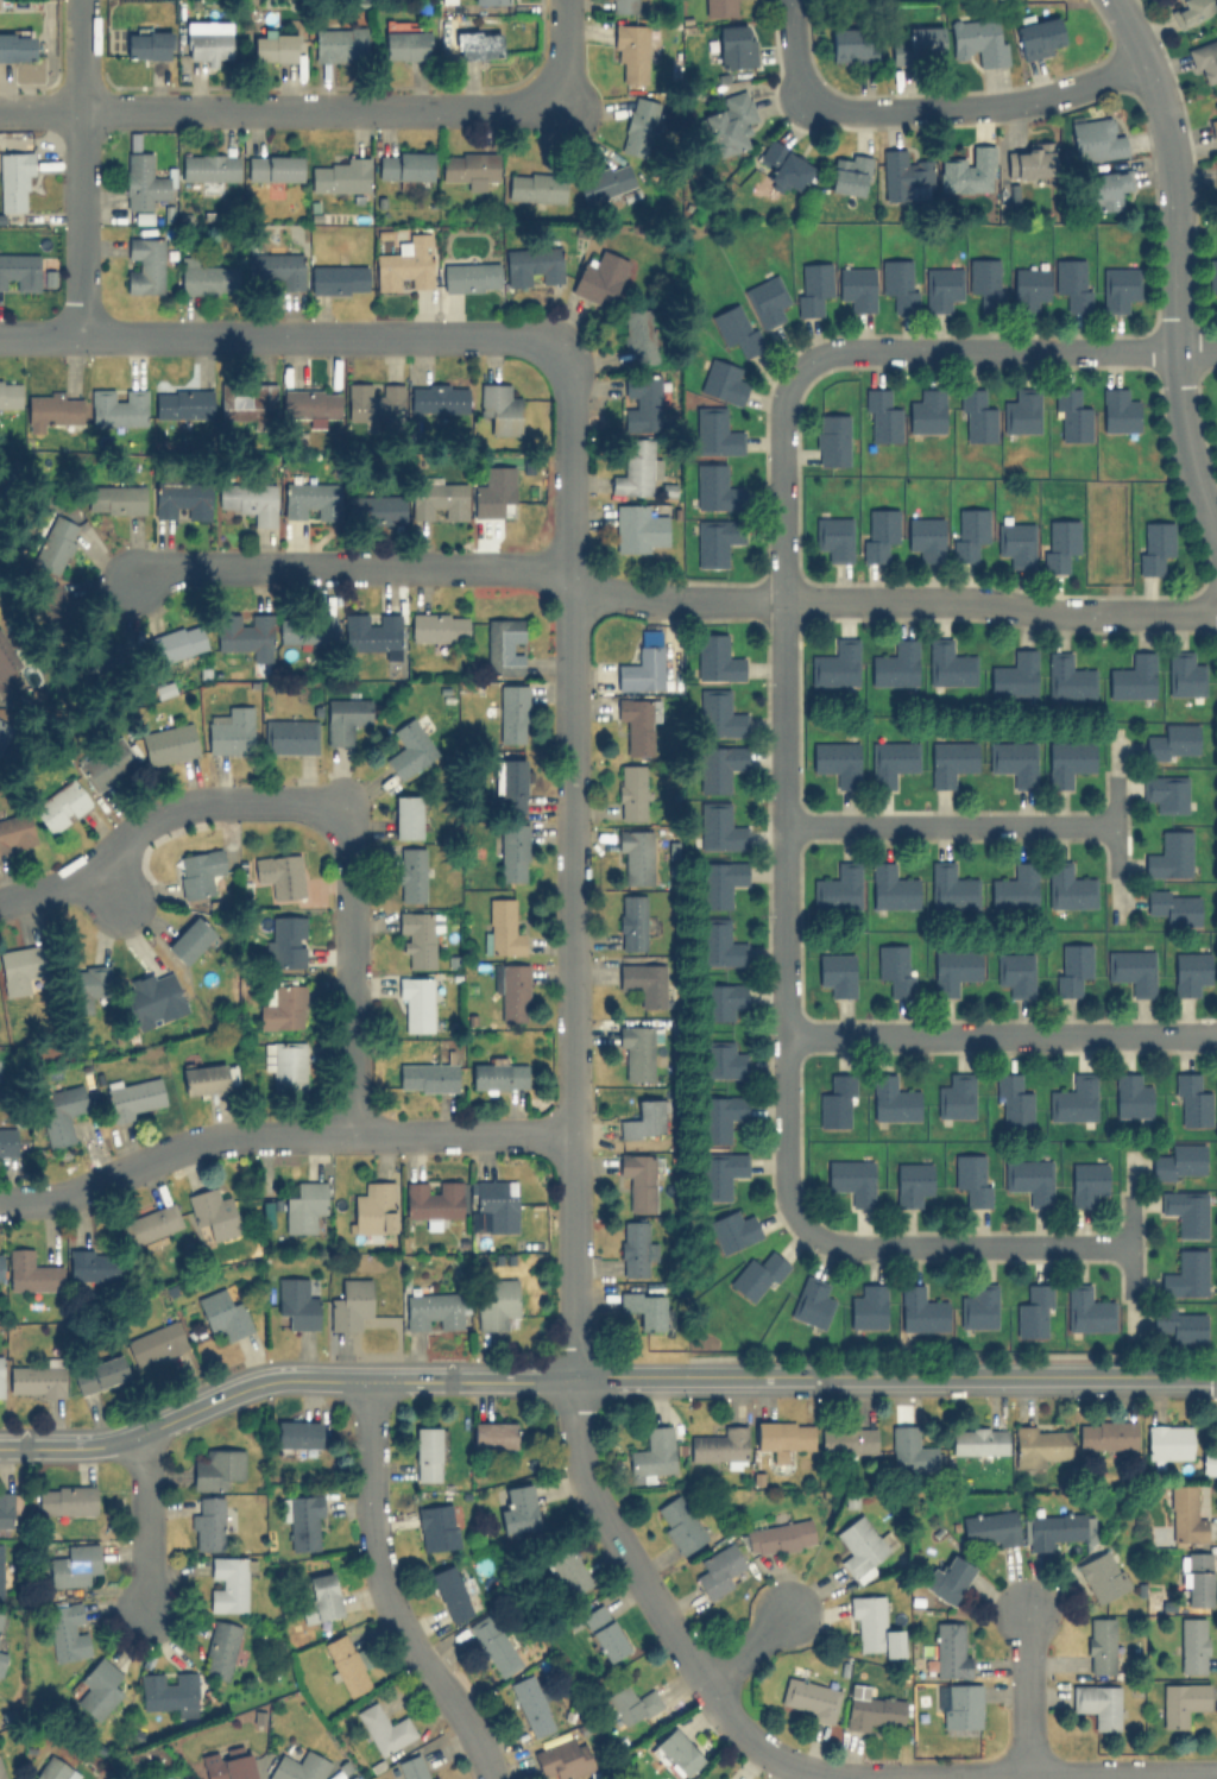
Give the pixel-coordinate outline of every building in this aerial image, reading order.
[(610,12),(635,12),(635,0),(610,0),(610,12)] [(737,14),(737,0),(705,0),(705,14),(737,14)] [(1168,6),(1175,26),(1215,12),(1211,0),(1177,0),(1178,2),(1168,6)] [(1014,23),(1022,58),(1065,49),(1057,13),(1014,23)] [(952,56),(978,53),(978,67),(1004,65),(1001,18),(951,20),(952,56)] [(231,20),(185,20),(185,62),(231,62),(231,20)] [(647,24),(613,24),(613,59),(622,59),(622,82),(647,82),(647,24)] [(718,25),(719,67),(753,65),(752,24),(718,25)] [(941,25),(906,26),(906,38),(890,38),(890,63),(941,62),(941,25)] [(366,26),(314,26),(314,59),(366,59),(366,26)] [(456,58),(499,57),(499,27),(455,29),(456,58)] [(868,29),(831,29),(831,61),(868,61),(868,29)] [(168,30),(126,30),(126,58),(168,58),(168,30)] [(252,30),(252,59),(297,59),(297,30),(252,30)] [(385,30),(385,58),(428,58),(428,30),(385,30)] [(34,62),(34,31),(0,31),(0,62),(34,62)] [(1187,46),(1200,86),(1216,80),(1216,36),(1187,46)] [(714,156),(751,145),(745,125),(757,121),(748,89),(721,96),(725,108),(704,114),(714,156)] [(622,151),(644,157),(658,101),(636,95),(622,151)] [(1111,115),(1070,120),(1076,162),(1125,154),(1122,131),(1114,132),(1111,115)] [(1216,137),(1216,116),(1207,118),(1212,138),(1216,137)] [(757,159),(769,166),(763,178),(795,196),(813,164),(768,139),(757,159)] [(939,191),(992,191),(992,144),(970,144),(970,158),(939,158),(939,191)] [(1053,176),(1053,145),(1005,145),(1007,177),(1053,176)] [(882,149),(883,198),(932,198),(932,160),(907,160),(906,149),(882,149)] [(0,210),(30,210),(30,151),(0,151),(0,210)] [(125,151),(125,208),(153,208),(153,197),(170,197),(170,176),(152,176),(152,151),(125,151)] [(378,151),(378,178),(431,178),(431,151),(378,151)] [(828,191),(864,196),(871,157),(835,151),(828,191)] [(497,188),(497,152),(441,152),(441,181),(467,181),(467,188),(497,188)] [(182,179),(238,179),(238,153),(182,153),(182,179)] [(301,154),(246,154),(246,179),(301,179),(301,154)] [(310,191),(368,193),(368,160),(310,159),(310,191)] [(635,187),(626,160),(576,177),(585,203),(635,187)] [(1091,209),(1120,207),(1118,191),(1130,191),(1129,170),(1089,172),(1091,209)] [(509,201),(565,201),(565,174),(509,172),(509,201)] [(376,253),(376,290),(404,290),(404,288),(431,288),(430,231),(408,232),(408,241),(398,241),(398,252),(376,253)] [(162,292),(163,238),(127,238),(127,258),(139,258),(139,269),(127,269),(126,292),(162,292)] [(505,248),(506,285),(535,284),(535,283),(561,283),(560,246),(505,248)] [(572,292),(598,302),(601,291),(613,296),(628,259),(600,250),(597,259),(586,256),(572,292)] [(302,252),(250,252),(250,279),(276,279),(276,289),(302,289),(302,252)] [(0,253),(0,288),(4,288),(4,278),(14,278),(14,290),(39,290),(39,253),(0,253)] [(179,294),(226,294),(226,254),(179,254),(179,294)] [(980,310),(1001,310),(1001,258),(969,258),(969,296),(980,296),(980,310)] [(1207,258),(1207,296),(1216,296),(1216,258),(1207,258)] [(915,311),(915,259),(881,259),(881,297),(894,297),(894,311),(915,311)] [(1089,259),(1054,259),(1054,296),(1067,296),(1067,311),(1089,311),(1089,259)] [(443,290),(499,290),(499,263),(443,263),(443,290)] [(831,263),(796,263),(796,315),(820,315),(820,297),(831,297),(831,263)] [(310,292),(366,292),(366,265),(310,265),(310,292)] [(874,266),(838,266),(838,298),(851,298),(851,311),(874,311),(874,266)] [(948,311),(948,298),(961,298),(961,267),(926,267),(926,311),(948,311)] [(1013,311),(1038,311),(1038,299),(1047,299),(1047,267),(1013,267),(1013,311)] [(1137,267),(1102,267),(1102,313),(1125,313),(1125,298),(1137,298),(1137,267)] [(778,307),(788,303),(776,272),(743,286),(761,328),(783,318),(778,307)] [(711,314),(725,346),(736,341),(743,357),(763,347),(742,301),(711,314)] [(628,364),(656,361),(650,308),(623,310),(628,364)] [(736,379),(740,366),(710,357),(699,391),(740,403),(746,383),(736,379)] [(658,430),(657,374),(623,376),(623,397),(635,397),(635,406),(623,406),(623,430),(658,430)] [(20,408),(20,379),(0,379),(0,408),(20,408)] [(220,419),(275,419),(275,383),(253,383),(253,390),(219,390),(220,419)] [(346,419),(401,419),(401,383),(346,383),(346,419)] [(519,434),(519,395),(509,395),(509,383),(480,383),(480,419),(492,419),(492,434),(519,434)] [(466,412),(466,384),(410,384),(410,412),(466,412)] [(865,389),(865,441),(898,441),(898,402),(888,402),(888,387),(865,389)] [(1039,387),(1015,387),(1015,399),(1002,399),(1002,431),(1039,431),(1039,387)] [(1090,440),(1090,403),(1077,403),(1077,387),(1055,387),(1055,440),(1090,440)] [(1136,431),(1136,398),(1125,398),(1125,387),(1102,387),(1102,431),(1136,431)] [(145,389),(124,389),(124,398),(114,398),(114,390),(92,391),(92,425),(146,424),(145,389)] [(209,389),(153,389),(153,417),(209,417),(209,389)] [(284,389),(284,416),(339,416),(339,389),(284,389)] [(908,433),(942,433),(942,389),(920,389),(920,402),(908,402),(908,433)] [(995,441),(995,403),(982,403),(982,389),(960,389),(960,441),(995,441)] [(27,393),(26,430),(46,430),(46,423),(81,423),(82,395),(27,393)] [(726,406),(696,406),(695,452),(740,452),(740,429),(726,429),(726,406)] [(816,414),(816,465),(849,465),(849,414),(816,414)] [(650,494),(651,439),(625,437),(625,473),(611,473),(611,494),(650,494)] [(743,509),(743,484),(727,484),(727,463),(696,463),(696,509),(743,509)] [(513,465),(485,465),(485,484),(474,484),(474,511),(513,511),(513,465)] [(467,482),(442,482),(442,478),(411,478),(411,518),(434,518),(434,509),(443,509),(443,518),(467,518),(467,482)] [(284,517),(305,518),(305,509),(316,509),(316,518),(338,518),(338,481),(284,481),(284,517)] [(175,517),(175,507),(201,507),(201,482),(153,482),(153,517),(175,517)] [(275,484),(242,484),(242,512),(253,512),(253,525),(275,525),(275,484)] [(144,485),(93,485),(93,512),(144,512),(144,485)] [(404,494),(353,494),(353,523),(404,523),(404,494)] [(616,550),(666,550),(666,515),(650,515),(650,504),(616,504),(616,550)] [(896,509),(863,509),(863,561),(884,561),(884,547),(896,547),(896,509)] [(986,509),(952,509),(952,561),(975,561),(975,547),(986,547),(986,509)] [(31,562),(58,575),(81,526),(53,513),(31,562)] [(851,561),(851,517),(815,517),(815,549),(827,549),(827,561),(851,561)] [(942,561),(942,517),(907,517),(907,548),(919,548),(919,561),(942,561)] [(1077,518),(1043,518),(1043,572),(1065,572),(1065,556),(1077,556),(1077,518)] [(696,519),(696,567),(726,567),(726,543),(742,543),(742,519),(696,519)] [(1033,567),(1033,522),(996,522),(996,553),(1010,553),(1010,567),(1033,567)] [(1172,522),(1139,522),(1139,574),(1161,574),(1161,557),(1172,557),(1172,522)] [(60,588),(46,584),(40,603),(54,608),(60,588)] [(80,604),(58,591),(44,617),(64,629),(80,604)] [(217,613),(217,649),(250,649),(250,660),(271,661),(271,613),(248,613),(248,623),(240,623),(240,613),(217,613)] [(399,657),(399,613),(378,613),(378,624),(367,624),(367,613),(345,613),(345,648),(385,648),(385,657),(399,657)] [(466,613),(411,613),(411,641),(466,641),(466,613)] [(335,642),(335,614),(279,614),(279,642),(335,642)] [(486,618),(486,674),(522,674),(522,646),(523,646),(523,618),(486,618)] [(162,661),(207,648),(198,622),(155,636),(162,661)] [(640,630),(641,644),(660,644),(659,629),(640,630)] [(698,679),(742,679),(742,652),(727,652),(727,632),(698,632),(698,679)] [(809,685),(857,685),(857,637),(833,637),(833,652),(809,652),(809,685)] [(975,685),(975,652),(952,652),(952,637),(928,637),(928,685),(975,685)] [(915,638),(893,638),(893,654),(870,654),(870,685),(915,685),(915,638)] [(95,667),(125,667),(125,642),(95,642),(95,667)] [(662,689),(662,643),(637,644),(637,662),(616,662),(616,689),(662,689)] [(1034,648),(1011,648),(1011,663),(989,663),(989,695),(1034,695),(1034,648)] [(1167,695),(1204,695),(1204,663),(1191,663),(1191,650),(1167,650),(1167,695)] [(1047,699),(1093,699),(1093,667),(1071,667),(1071,651),(1047,651),(1047,699)] [(1153,651),(1129,651),(1129,667),(1108,667),(1108,696),(1153,696),(1153,651)] [(499,742),(526,742),(526,685),(499,685),(499,742)] [(744,711),(730,711),(729,687),(700,687),(700,736),(745,736),(744,711)] [(327,743),(353,743),(353,724),(367,724),(367,699),(327,699),(327,743)] [(652,755),(652,720),(658,720),(657,699),(617,699),(617,720),(628,720),(628,755),(652,755)] [(208,752),(251,752),(251,705),(225,705),(225,719),(208,719),(208,752)] [(403,746),(385,757),(398,778),(439,753),(425,733),(431,730),(421,711),(392,728),(403,746)] [(316,753),(316,719),(265,719),(265,753),(316,753)] [(11,727),(0,721),(0,746),(11,727)] [(190,721),(141,732),(147,764),(197,755),(190,721)] [(1197,724),(1161,724),(1161,736),(1145,736),(1145,758),(1197,758),(1197,724)] [(137,770),(122,738),(77,759),(92,790),(137,770)] [(812,771),(834,771),(834,787),(858,787),(858,742),(812,742),(812,771)] [(916,772),(916,742),(871,742),(871,788),(894,788),(894,772),(916,772)] [(976,742),(931,742),(931,788),(956,788),(956,771),(976,771),(976,742)] [(1035,742),(989,742),(989,772),(1011,772),(1011,788),(1035,788),(1035,742)] [(1093,771),(1093,742),(1047,742),(1047,788),(1070,788),(1070,771),(1093,771)] [(729,791),(729,769),(744,769),(744,746),(699,746),(699,791),(729,791)] [(525,758),(496,758),(496,810),(525,810),(525,758)] [(643,819),(643,763),(619,763),(619,819),(643,819)] [(1186,775),(1142,775),(1142,799),(1155,799),(1155,812),(1186,812),(1186,775)] [(92,803),(72,777),(32,807),(51,833),(92,803)] [(395,838),(422,838),(422,795),(395,795),(395,838)] [(700,849),(744,849),(744,824),(730,824),(730,801),(700,801),(700,849)] [(34,843),(27,812),(0,818),(0,851),(34,843)] [(528,824),(500,824),(500,881),(528,881),(528,824)] [(650,829),(619,829),(619,862),(623,862),(623,883),(650,883),(650,829)] [(1190,829),(1160,829),(1160,853),(1145,853),(1145,877),(1190,877),(1190,829)] [(214,895),(212,873),(226,872),(225,866),(237,865),(233,833),(223,833),(225,849),(176,853),(181,898),(214,895)] [(424,901),(424,846),(398,846),(398,901),(424,901)] [(256,883),(271,882),(272,898),(303,896),(301,853),(254,856),(256,883)] [(931,907),(977,907),(977,877),(953,877),(953,859),(931,859),(931,907)] [(1048,907),(1095,907),(1095,876),(1071,876),(1071,859),(1048,859),(1048,907)] [(858,860),(835,860),(835,877),(812,877),(812,909),(858,909),(858,860)] [(916,907),(916,876),(894,876),(894,860),(871,860),(871,907),(916,907)] [(990,908),(1036,908),(1036,860),(1011,860),(1011,877),(990,877),(990,908)] [(745,884),(745,862),(701,862),(701,907),(730,907),(730,884),(745,884)] [(1164,923),(1198,925),(1198,890),(1146,890),(1146,914),(1164,914),(1164,923)] [(644,894),(620,894),(620,950),(644,950),(644,894)] [(486,897),(486,953),(523,953),(523,930),(515,930),(515,897),(486,897)] [(434,967),(434,910),(398,911),(398,934),(410,934),(410,967),(434,967)] [(215,933),(196,914),(165,945),(184,964),(215,933)] [(303,915),(266,915),(266,966),(303,966),(303,915)] [(744,964),(744,939),(730,939),(730,917),(701,917),(701,964),(744,964)] [(877,982),(890,982),(890,996),(912,996),(910,944),(877,944),(877,982)] [(1090,944),(1057,944),(1057,996),(1079,996),(1079,982),(1090,982),(1090,944)] [(0,947),(2,995),(30,993),(30,977),(37,977),(36,946),(0,947)] [(978,950),(933,950),(933,996),(956,996),(956,980),(978,980),(978,950)] [(1153,996),(1153,950),(1106,950),(1106,982),(1129,982),(1129,996),(1153,996)] [(1032,952),(995,952),(995,983),(1009,983),(1009,996),(1032,996),(1032,952)] [(1174,996),(1197,996),(1197,983),(1207,983),(1207,952),(1174,952),(1174,996)] [(852,953),(819,953),(819,984),(831,984),(831,996),(852,996),(852,953)] [(502,963),(502,1021),(528,1021),(528,963),(502,963)] [(618,963),(618,989),(639,989),(639,1008),(664,1007),(663,963),(618,963)] [(72,965),(72,1011),(92,1011),(92,996),(109,996),(108,964),(72,965)] [(124,992),(137,1030),(187,1011),(170,966),(128,980),(132,990),(124,992)] [(431,1030),(431,977),(401,977),(401,1030),(431,1030)] [(303,1027),(303,983),(261,983),(261,1027),(303,1027)] [(744,983),(704,983),(704,1020),(732,1020),(732,1008),(744,1008),(744,983)] [(620,1024),(620,1079),(652,1079),(652,1024),(620,1024)] [(733,1040),(702,1040),(702,1077),(744,1077),(744,1053),(733,1053),(733,1040)] [(264,1071),(273,1071),(273,1087),(304,1087),(304,1041),(264,1041),(264,1071)] [(184,1093),(228,1089),(226,1062),(182,1067),(184,1093)] [(456,1062),(398,1062),(398,1091),(456,1091),(456,1062)] [(472,1090),(525,1090),(525,1062),(471,1062),(472,1090)] [(972,1072),(950,1072),(950,1086),(937,1086),(937,1117),(972,1117),(972,1072)] [(1095,1119),(1093,1072),(1070,1072),(1070,1087),(1048,1087),(1048,1119),(1095,1119)] [(1209,1125),(1209,1087),(1198,1087),(1198,1072),(1175,1072),(1175,1125),(1209,1125)] [(819,1125),(852,1125),(852,1073),(830,1073),(830,1089),(819,1089),(819,1125)] [(872,1119),(918,1119),(918,1089),(895,1089),(895,1073),(872,1073),(872,1119)] [(1030,1125),(1030,1087),(1019,1087),(1019,1073),(997,1073),(997,1125),(1030,1125)] [(1149,1084),(1139,1084),(1139,1073),(1115,1073),(1115,1116),(1149,1116),(1149,1084)] [(111,1119),(165,1110),(159,1074),(105,1084),(111,1119)] [(75,1141),(70,1112),(86,1110),(82,1085),(38,1092),(48,1146),(75,1141)] [(745,1096),(701,1096),(701,1141),(730,1141),(730,1121),(745,1121),(745,1096)] [(661,1098),(636,1099),(636,1117),(618,1117),(618,1138),(662,1136),(661,1098)] [(14,1155),(14,1127),(0,1127),(0,1155),(14,1155)] [(1204,1143),(1168,1143),(1168,1155),(1152,1155),(1152,1179),(1204,1179),(1204,1143)] [(746,1175),(746,1152),(701,1152),(701,1199),(730,1199),(730,1175),(746,1175)] [(630,1211),(655,1211),(655,1175),(661,1175),(661,1154),(619,1154),(619,1176),(630,1176),(630,1211)] [(953,1188),(965,1188),(965,1206),(988,1206),(988,1154),(953,1154),(953,1188)] [(872,1205),(872,1159),(826,1159),(826,1190),(851,1190),(851,1205),(872,1205)] [(1051,1159),(1004,1159),(1004,1190),(1028,1190),(1028,1206),(1051,1206),(1051,1159)] [(931,1162),(896,1162),(896,1205),(920,1205),(920,1193),(931,1193),(931,1162)] [(1105,1162),(1070,1162),(1070,1206),(1096,1206),(1096,1194),(1105,1194),(1105,1162)] [(314,1231),(314,1217),(324,1217),(324,1180),(296,1180),(296,1194),(284,1194),(284,1231),(314,1231)] [(353,1231),(393,1231),(393,1180),(366,1180),(366,1193),(353,1193),(353,1231)] [(405,1180),(405,1217),(461,1217),(461,1180),(437,1180),(437,1191),(428,1191),(428,1180),(405,1180)] [(473,1180),(474,1231),(516,1231),(516,1180),(473,1180)] [(187,1193),(195,1225),(207,1222),(212,1239),(239,1232),(229,1194),(219,1198),(215,1186),(187,1193)] [(1206,1237),(1206,1191),(1160,1191),(1160,1213),(1177,1213),(1177,1237),(1206,1237)] [(183,1226),(174,1201),(121,1220),(131,1245),(183,1226)] [(751,1213),(740,1218),(736,1209),(707,1220),(720,1253),(761,1237),(751,1213)] [(647,1220),(620,1220),(620,1275),(647,1275),(647,1260),(655,1260),(655,1241),(647,1241),(647,1220)] [(32,1264),(32,1247),(7,1248),(8,1289),(62,1289),(62,1263),(32,1264)] [(788,1264),(770,1249),(761,1261),(752,1254),(727,1282),(753,1304),(788,1264)] [(1204,1294),(1204,1249),(1175,1249),(1175,1272),(1160,1272),(1160,1294),(1204,1294)] [(69,1250),(69,1280),(118,1280),(118,1250),(69,1250)] [(824,1327),(833,1299),(822,1294),(827,1281),(803,1274),(789,1317),(824,1327)] [(277,1314),(290,1314),(290,1329),(316,1329),(316,1292),(305,1292),(305,1276),(277,1276),(277,1314)] [(330,1329),(359,1329),(359,1318),(370,1318),(370,1278),(342,1278),(342,1294),(330,1294),(330,1329)] [(478,1329),(512,1329),(512,1317),(516,1317),(516,1279),(478,1279),(478,1329)] [(972,1297),(959,1297),(959,1327),(995,1327),(995,1282),(972,1282),(972,1297)] [(1067,1331),(1112,1331),(1112,1299),(1090,1299),(1090,1282),(1067,1282),(1067,1331)] [(209,1332),(222,1327),(226,1339),(250,1331),(234,1283),(196,1297),(209,1332)] [(884,1327),(884,1283),(862,1283),(862,1297),(849,1297),(849,1327),(884,1327)] [(946,1331),(946,1299),(923,1299),(925,1283),(901,1283),(901,1330),(946,1331)] [(1051,1283),(1027,1283),(1027,1298),(1015,1298),(1015,1336),(1051,1336),(1051,1283)] [(670,1330),(670,1307),(664,1307),(663,1292),(619,1292),(619,1312),(638,1312),(638,1330),(670,1330)] [(405,1293),(405,1329),(430,1329),(430,1319),(437,1319),(437,1327),(461,1327),(461,1293),(405,1293)] [(1152,1331),(1168,1331),(1168,1342),(1204,1342),(1204,1308),(1152,1308),(1152,1331)] [(134,1365),(187,1349),(176,1318),(125,1335),(134,1365)] [(78,1393),(128,1379),(122,1355),(71,1369),(78,1393)] [(39,1364),(10,1364),(10,1394),(64,1394),(64,1357),(39,1357),(39,1364)] [(320,1420),(277,1419),(276,1446),(320,1447),(320,1420)] [(516,1421),(473,1421),(473,1447),(516,1447),(516,1421)] [(787,1461),(787,1447),(812,1449),(812,1422),(756,1421),(755,1447),(771,1449),(771,1461),(787,1461)] [(1135,1421),(1078,1421),(1078,1447),(1135,1447),(1135,1421)] [(891,1424),(891,1470),(937,1470),(937,1445),(919,1445),(919,1424),(891,1424)] [(671,1425),(644,1426),(645,1449),(629,1450),(630,1483),(655,1481),(654,1474),(674,1472),(671,1425)] [(688,1463),(744,1463),(744,1425),(723,1425),(723,1436),(688,1436),(688,1463)] [(1015,1466),(1045,1466),(1045,1458),(1070,1458),(1070,1428),(1036,1428),(1036,1425),(1015,1425),(1015,1466)] [(1191,1459),(1191,1425),(1146,1425),(1146,1459),(1191,1459)] [(440,1481),(440,1426),(416,1426),(416,1481),(440,1481)] [(821,1451),(875,1451),(875,1427),(821,1427),(821,1451)] [(952,1453),(1005,1453),(1005,1427),(952,1427),(952,1453)] [(193,1489),(225,1489),(225,1476),(241,1476),(241,1447),(206,1447),(206,1461),(193,1461),(193,1489)] [(531,1483),(505,1487),(507,1503),(500,1503),(504,1533),(537,1529),(531,1483)] [(95,1513),(95,1484),(37,1484),(37,1513),(95,1513)] [(1171,1484),(1171,1539),(1205,1539),(1205,1515),(1196,1515),(1196,1484),(1171,1484)] [(17,1526),(17,1491),(0,1491),(0,1526),(17,1526)] [(681,1554),(707,1537),(679,1493),(651,1510),(681,1554)] [(222,1495),(193,1495),(193,1548),(222,1548),(222,1495)] [(282,1495),(282,1520),(289,1520),(289,1548),(321,1548),(320,1495),(282,1495)] [(458,1546),(453,1503),(417,1507),(422,1551),(458,1546)] [(965,1547),(1017,1541),(1015,1509),(961,1515),(965,1547)] [(1026,1550),(1052,1550),(1051,1539),(1084,1539),(1084,1550),(1096,1548),(1095,1513),(1024,1515),(1026,1550)] [(856,1584),(876,1571),(871,1563),(897,1545),(887,1529),(877,1537),(862,1514),(834,1532),(849,1554),(840,1560),(856,1584)] [(809,1519),(745,1529),(750,1556),(813,1545),(809,1519)] [(707,1598),(732,1585),(727,1576),(746,1566),(732,1541),(699,1559),(705,1570),(695,1576),(707,1598)] [(99,1543),(63,1544),(63,1557),(49,1557),(49,1586),(88,1585),(88,1571),(100,1571),(99,1543)] [(1095,1603),(1133,1586),(1115,1545),(1077,1562),(1095,1603)] [(547,1558),(566,1596),(591,1584),(572,1546),(547,1558)] [(1210,1552),(1184,1552),(1184,1604),(1210,1604),(1210,1552)] [(921,1588),(951,1604),(973,1566),(952,1553),(945,1566),(937,1562),(921,1588)] [(209,1610),(245,1610),(246,1571),(254,1571),(254,1556),(210,1556),(210,1577),(222,1577),(222,1588),(209,1588),(209,1610)] [(472,1613),(454,1563),(430,1572),(448,1622),(472,1613)] [(341,1614),(330,1571),(307,1577),(311,1598),(299,1601),(304,1623),(341,1614)] [(884,1595),(849,1595),(850,1619),(857,1619),(858,1654),(902,1654),(902,1628),(884,1628),(884,1595)] [(88,1655),(80,1601),(45,1607),(53,1660),(88,1655)] [(608,1661),(630,1647),(600,1603),(580,1616),(608,1661)] [(468,1626),(502,1677),(523,1663),(488,1613),(468,1626)] [(1112,1617),(1087,1617),(1087,1672),(1112,1672),(1112,1617)] [(1206,1617),(1180,1617),(1180,1672),(1206,1672),(1206,1617)] [(239,1623),(213,1619),(202,1676),(228,1680),(239,1623)] [(967,1677),(967,1621),(935,1621),(935,1677),(967,1677)] [(349,1696),(374,1683),(358,1652),(355,1652),(345,1632),(321,1644),(349,1696)] [(86,1690),(76,1703),(99,1720),(130,1678),(99,1655),(77,1683),(86,1690)] [(175,1708),(176,1718),(196,1718),(196,1671),(174,1671),(174,1683),(163,1683),(163,1672),(141,1672),(141,1708),(175,1708)] [(509,1683),(532,1736),(555,1727),(531,1673),(509,1683)] [(787,1676),(778,1708),(832,1721),(839,1689),(787,1676)] [(651,1686),(633,1696),(626,1683),(604,1696),(623,1729),(662,1707),(651,1686)] [(938,1683),(938,1728),(979,1728),(979,1683),(938,1683)] [(1162,1728),(1187,1728),(1187,1710),(1207,1710),(1207,1683),(1162,1683),(1162,1728)] [(1118,1685),(1071,1685),(1071,1712),(1092,1712),(1092,1729),(1118,1729),(1118,1685)] [(903,1699),(849,1692),(845,1728),(870,1730),(871,1720),(901,1723),(903,1699)] [(357,1710),(378,1754),(416,1736),(405,1715),(387,1723),(377,1701),(357,1710)] [(702,1758),(671,1726),(650,1747),(682,1778),(702,1758)] [(554,1772),(557,1778),(563,1778),(593,1767),(579,1733),(531,1752),(542,1777),(554,1772)] [(206,1778),(254,1778),(248,1743),(202,1753),(206,1778)] [(303,1748),(298,1760),(279,1752),(267,1778),(319,1778),(328,1759),(303,1748)] [(435,1775),(430,1778),(420,1752),(397,1761),(405,1778),(437,1778),(435,1775)] [(81,1774),(48,1753),(31,1778),(78,1778),(81,1774)]
